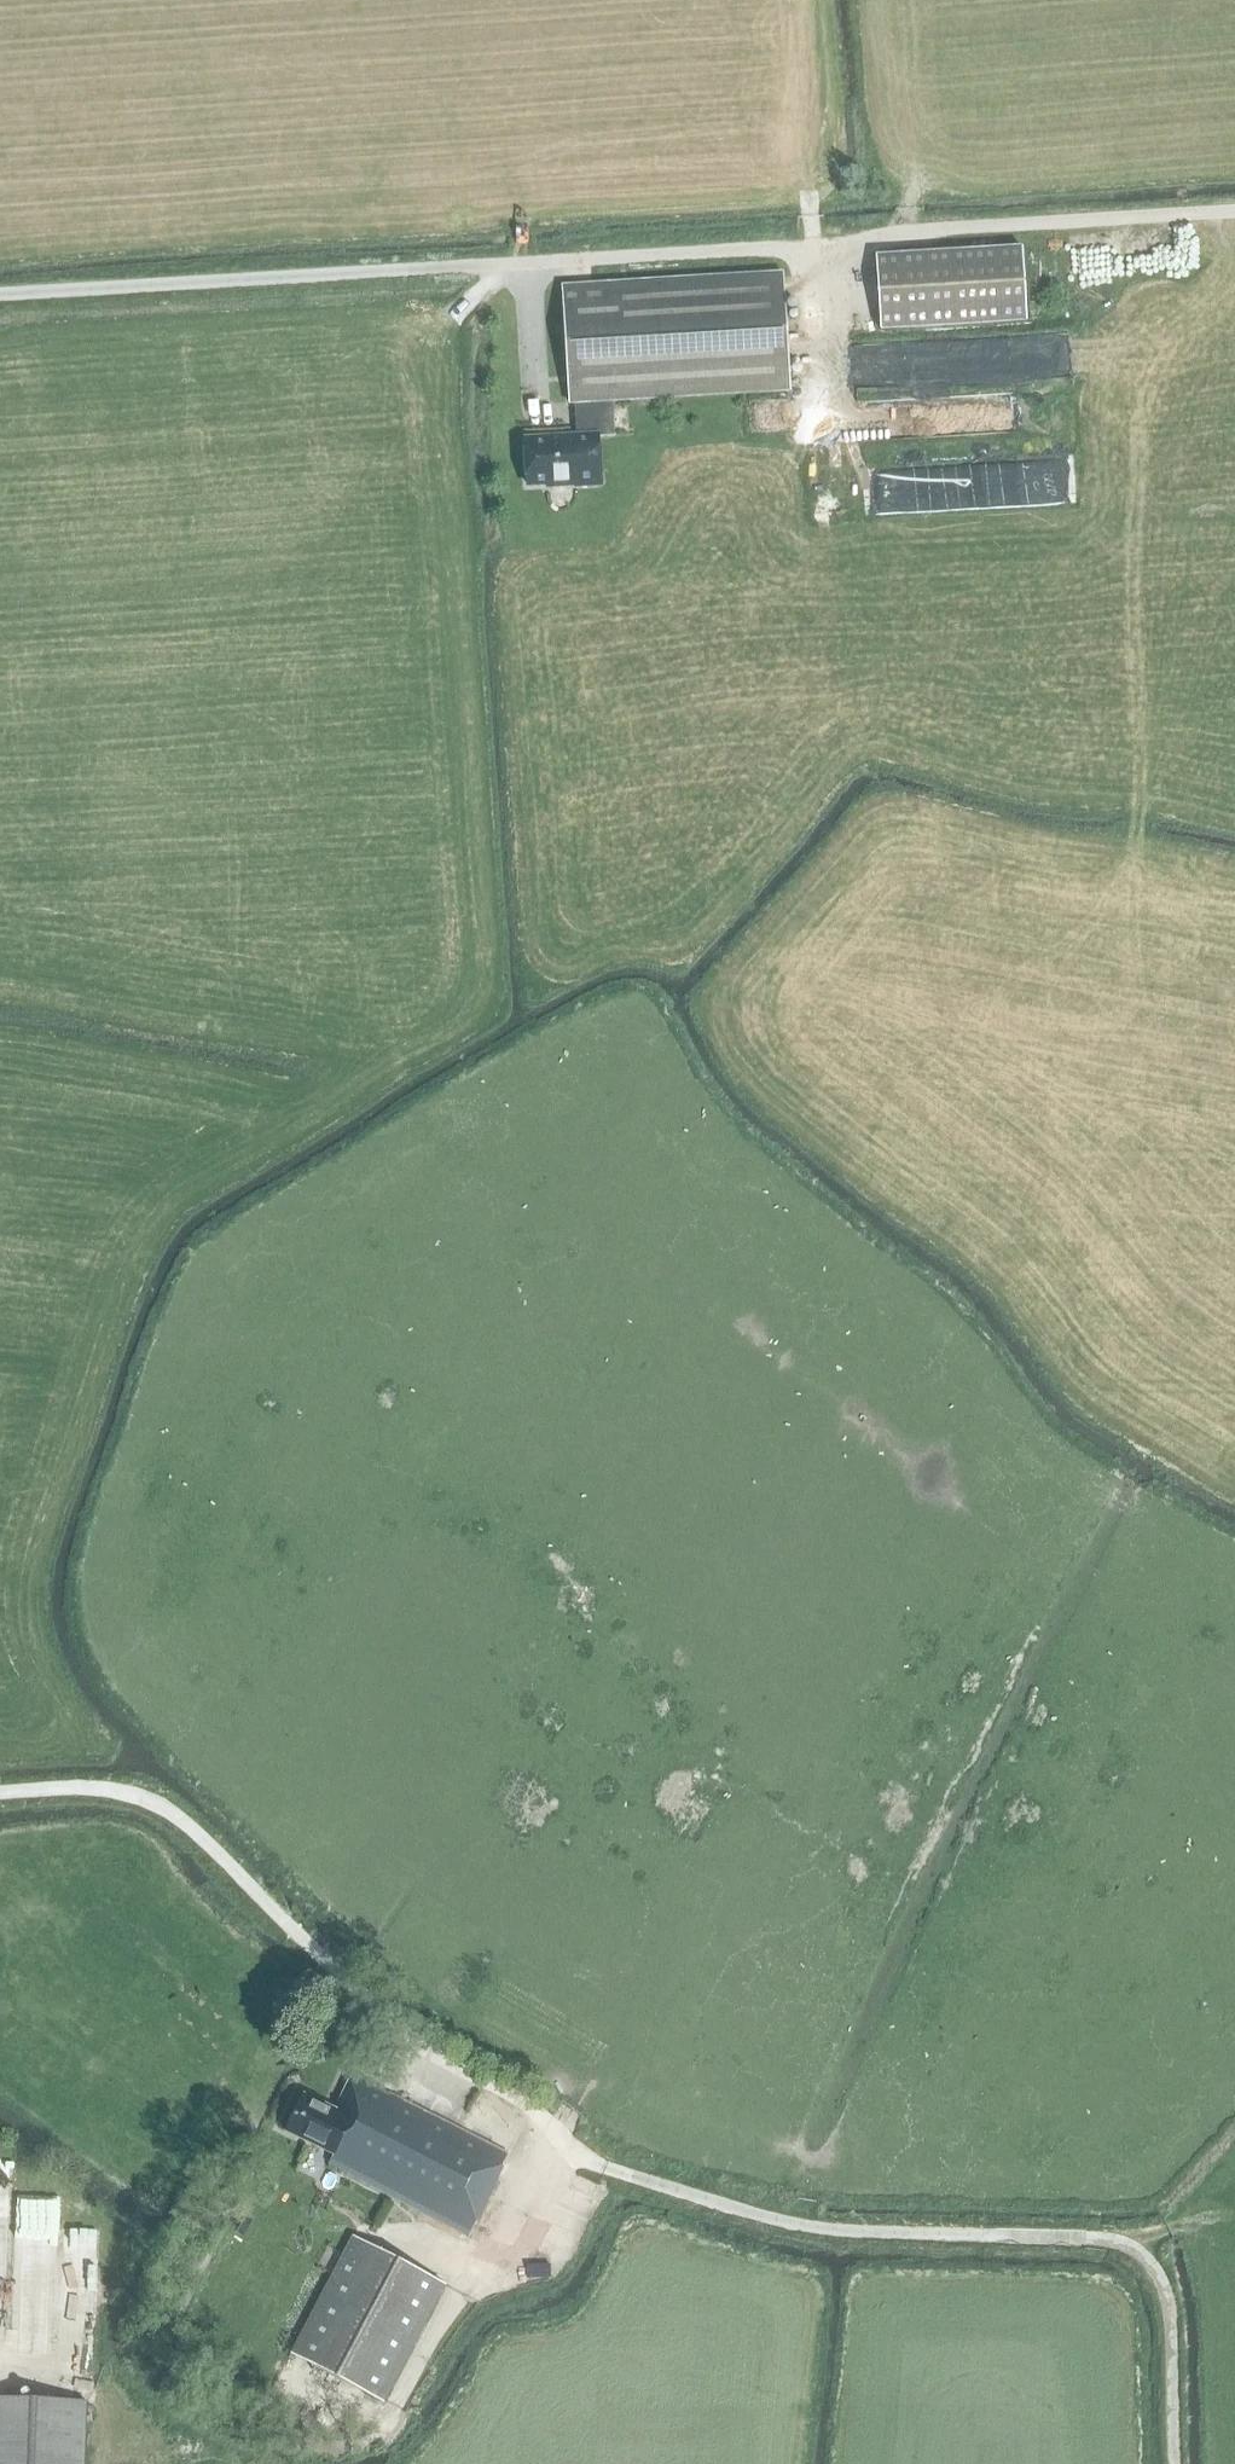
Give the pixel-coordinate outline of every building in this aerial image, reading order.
[(1025,323),(1022,254),(878,261),(881,330),(1025,323)] [(602,484),(599,438),(615,437),(613,401),(789,390),(783,282),(783,275),(679,282),(563,289),(570,403),(575,403),(577,434),(522,438),(525,488),(602,484)] [(980,463),(982,502),(1079,498),(1078,458),(980,463)] [(443,2120),(352,2074),(336,2110),(304,2095),(285,2132),(332,2156),(328,2165),(468,2237),(507,2154),(443,2120)] [(9,2163),(0,2163),(0,2213),(7,2213),(9,2163)] [(332,2274),(290,2354),(384,2405),(446,2286),(352,2237),(343,2254),(328,2246),(317,2266),(332,2274)] [(0,2399),(0,2463),(84,2463),(86,2402),(0,2399)]
